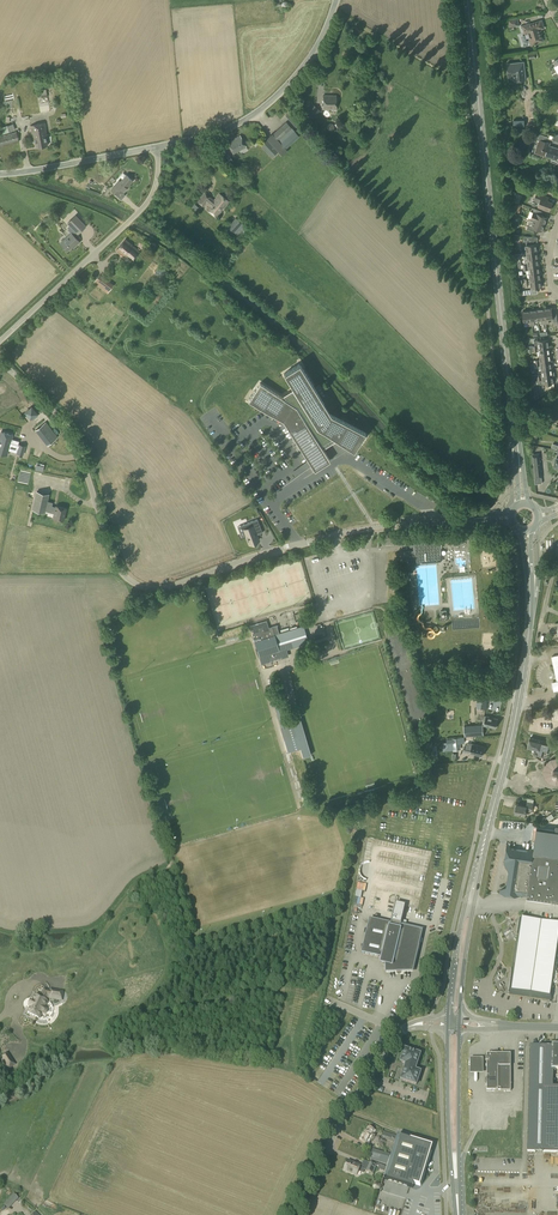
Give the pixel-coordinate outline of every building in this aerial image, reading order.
[(510,27),(519,26),(517,18),(508,20),(510,27)] [(544,28),(541,20),(529,24),(522,26),(525,33),(528,32),(530,38),(529,39),(531,45),(536,44),(536,43),(543,41),(540,33),(539,30),(544,28)] [(525,80),(523,62),(507,64),(508,77),(514,76),(515,81),(525,80)] [(313,119),(320,111),(312,104),(299,118),(304,122),(307,118),(308,118),(310,116),(313,119)] [(296,127),(300,123),(289,111),(285,115),(296,127)] [(282,156),(288,151),(286,149),(300,136),(286,122),(260,145),(272,157),(278,151),(282,156)] [(47,146),(46,138),(48,138),(45,124),(30,127),(33,140),(34,140),(36,148),(47,146)] [(10,132),(8,126),(0,128),(0,129),(2,134),(10,132)] [(19,141),(16,132),(0,136),(0,147),(19,141)] [(549,146),(550,143),(547,142),(549,137),(539,134),(537,140),(539,141),(536,151),(537,153),(545,156),(546,155),(552,157),(553,155),(557,157),(557,149),(549,146)] [(233,154),(246,147),(240,136),(227,143),(233,154)] [(228,163),(232,161),(225,148),(220,150),(228,163)] [(125,175),(123,173),(120,177),(122,179),(120,182),(118,181),(110,190),(117,196),(121,192),(122,194),(129,187),(128,186),(132,181),(126,175),(125,175)] [(214,201),(205,193),(197,202),(204,207),(207,203),(209,205),(206,209),(216,218),(229,202),(219,194),(214,201)] [(544,196),(537,193),(533,203),(538,206),(549,211),(552,203),(543,199),(544,196)] [(519,213),(520,209),(521,205),(515,202),(513,206),(515,207),(514,211),(519,213)] [(531,219),(544,224),(547,217),(540,215),(542,212),(535,209),(532,215),(531,219)] [(75,247),(80,242),(74,236),(77,233),(78,234),(85,227),(75,216),(67,224),(70,226),(67,229),(71,233),(60,244),(67,251),(73,245),(75,247)] [(238,219),(236,218),(232,222),(230,220),(226,225),(238,236),(239,234),(242,236),(248,229),(243,225),(245,223),(239,218),(238,219)] [(541,231),(544,224),(531,219),(529,219),(528,221),(529,222),(527,229),(534,232),(535,228),(541,231)] [(131,262),(139,252),(125,239),(116,250),(123,256),(131,262)] [(522,253),(537,252),(536,244),(526,245),(526,250),(522,250),(522,253)] [(527,260),(538,259),(537,252),(522,253),(522,256),(527,256),(527,260)] [(524,268),(539,266),(538,259),(527,260),(528,264),(523,265),(524,268)] [(529,274),(540,273),(539,266),(524,268),(524,270),(529,270),(529,274)] [(167,271),(161,268),(160,270),(158,268),(154,274),(162,279),(166,273),(165,273),(167,271)] [(525,282),(541,280),(540,273),(529,274),(530,278),(525,279),(520,280),(520,282),(525,282)] [(541,280),(525,282),(526,285),(530,284),(531,289),(542,287),(541,280)] [(544,309),(546,324),(549,323),(548,319),(553,318),(553,322),(557,322),(556,313),(552,314),(552,308),(544,309)] [(543,324),(546,324),(544,309),(537,310),(538,320),(542,319),(543,324)] [(529,326),(532,325),(530,310),(522,311),(524,322),(528,321),(529,326)] [(534,320),(538,320),(537,310),(530,310),(532,325),(535,325),(534,320)] [(549,347),(548,340),(537,341),(538,345),(533,346),(532,346),(526,346),(527,353),(529,353),(528,350),(532,349),(532,350),(534,349),(549,347)] [(539,355),(550,354),(549,351),(551,350),(551,346),(549,347),(534,349),(534,352),(539,351),(539,355)] [(551,361),(550,354),(539,355),(540,360),(535,360),(536,363),(551,361)] [(538,370),(541,370),(552,368),(551,365),(553,364),(552,361),(551,361),(536,363),(536,366),(538,366),(538,370)] [(331,414),(299,364),(284,374),(294,390),(282,397),(260,383),(248,401),(283,419),(315,470),(330,460),(321,445),(327,442),(333,437),(354,451),(366,433),(331,414)] [(532,378),(554,375),(554,372),(552,371),(552,368),(541,370),(542,374),(532,375),(532,378)] [(539,380),(540,385),(545,384),(545,385),(552,385),(551,383),(554,383),(553,379),(555,379),(554,375),(532,378),(532,381),(539,380)] [(546,422),(552,409),(542,405),(535,423),(545,424),(546,422)] [(46,422),(35,430),(40,436),(50,428),(46,422)] [(0,431),(0,432),(0,454),(7,456),(10,446),(17,448),(16,453),(23,455),(26,446),(19,444),(18,445),(11,443),(13,435),(0,431)] [(539,453),(531,454),(532,462),(540,462),(539,453)] [(46,493),(46,488),(47,488),(47,485),(39,485),(39,497),(45,497),(45,493),(46,493)] [(56,507),(46,505),(45,511),(55,513),(54,518),(64,520),(66,508),(57,506),(56,507)] [(258,511),(252,512),(254,524),(260,522),(258,511)] [(253,526),(243,530),(249,544),(258,540),(253,526)] [(442,543),(461,541),(460,534),(441,536),(442,543)] [(412,562),(441,560),(439,540),(414,542),(415,550),(407,551),(407,556),(405,556),(405,561),(408,560),(408,568),(412,568),(412,562)] [(290,626),(297,624),(294,613),(288,615),(290,626)] [(277,625),(272,626),(268,628),(267,624),(259,626),(259,623),(249,626),(250,631),(252,630),(255,638),(261,636),(262,639),(270,637),(271,636),(275,635),(278,634),(279,634),(277,625)] [(255,638),(253,638),(259,658),(261,664),(275,660),(274,659),(278,658),(278,659),(289,656),(287,649),(308,643),(303,627),(289,631),(282,633),(279,634),(278,634),(275,635),(271,636),(270,637),(262,639),(261,636),(255,638)] [(432,639),(422,640),(424,653),(434,651),(432,639)] [(487,700),(477,699),(476,708),(486,709),(487,700)] [(280,703),(274,705),(281,729),(287,727),(286,724),(284,715),(280,703)] [(446,716),(446,724),(460,723),(459,716),(446,716)] [(498,719),(486,716),(484,716),(482,724),(484,724),(484,725),(495,728),(498,719)] [(292,722),(286,724),(287,727),(281,729),(285,742),(297,738),(292,722)] [(465,737),(484,735),(483,725),(464,726),(465,737)] [(460,747),(459,740),(462,740),(461,737),(453,738),(453,739),(446,740),(446,741),(440,742),(440,745),(447,744),(447,745),(453,745),(453,748),(460,747)] [(549,753),(550,748),(551,743),(541,740),(530,738),(528,747),(534,749),(533,754),(543,757),(544,752),(549,753)] [(472,744),(468,743),(467,746),(465,745),(463,751),(470,752),(470,753),(482,756),(484,746),(472,743),(472,744)] [(557,760),(551,761),(547,765),(545,771),(546,777),(550,782),(556,784),(557,783),(557,760)] [(532,812),(533,803),(527,802),(526,806),(516,805),(515,813),(525,815),(526,811),(532,812)] [(526,896),(557,901),(557,836),(525,832),(522,851),(508,848),(506,858),(512,859),(507,893),(521,895),(522,889),(527,890),(526,896)] [(557,943),(557,921),(521,916),(510,994),(550,1000),(557,943)] [(403,972),(413,972),(423,931),(401,926),(402,924),(392,922),(391,924),(370,919),(362,953),(381,958),(380,964),(385,965),(386,973),(396,973),(396,975),(403,975),(403,972)] [(63,992),(50,989),(50,991),(43,989),(39,997),(35,995),(32,1001),(31,1001),(28,1007),(29,1008),(27,1013),(39,1019),(42,1015),(43,1015),(44,1015),(45,1014),(46,1014),(47,1013),(47,1012),(47,1011),(48,1011),(48,1010),(47,1010),(47,1009),(47,1008),(47,1007),(46,1007),(45,1006),(47,1002),(46,1001),(48,998),(49,998),(48,999),(62,1001),(63,992)] [(549,1047),(530,1046),(527,1153),(557,1154),(557,1087),(553,1087),(553,1070),(557,1070),(557,1047),(549,1047)] [(411,1052),(406,1050),(402,1063),(407,1064),(402,1080),(417,1085),(421,1073),(415,1071),(421,1055),(416,1053),(416,1052),(411,1050),(411,1052)] [(15,1065),(7,1052),(0,1057),(0,1059),(8,1070),(15,1065)] [(496,1066),(496,1055),(487,1055),(487,1092),(498,1092),(498,1088),(495,1088),(496,1066)] [(496,1066),(511,1066),(511,1055),(496,1055),(496,1066)] [(483,1074),(483,1058),(470,1058),(470,1074),(483,1074)] [(511,1092),(511,1066),(496,1066),(495,1088),(498,1088),(498,1092),(511,1092)] [(376,1092),(378,1085),(371,1082),(368,1088),(376,1092)] [(361,1141),(366,1144),(369,1145),(371,1141),(372,1142),(376,1135),(375,1134),(375,1133),(376,1131),(369,1127),(366,1132),(366,1131),(361,1141)] [(382,1139),(394,1142),(397,1135),(384,1131),(382,1139)] [(411,1139),(398,1135),(384,1178),(413,1187),(414,1183),(421,1185),(431,1151),(426,1150),(428,1144),(411,1138),(411,1139)] [(387,1164),(391,1154),(373,1149),(370,1159),(387,1164)] [(373,1174),(377,1165),(376,1165),(377,1163),(371,1161),(367,1169),(354,1163),(353,1164),(348,1161),(345,1170),(357,1175),(358,1172),(363,1174),(364,1170),(366,1171),(373,1174)] [(379,1163),(377,1170),(383,1172),(385,1165),(379,1163)] [(12,1196),(8,1199),(13,1204),(17,1200),(12,1196)]
